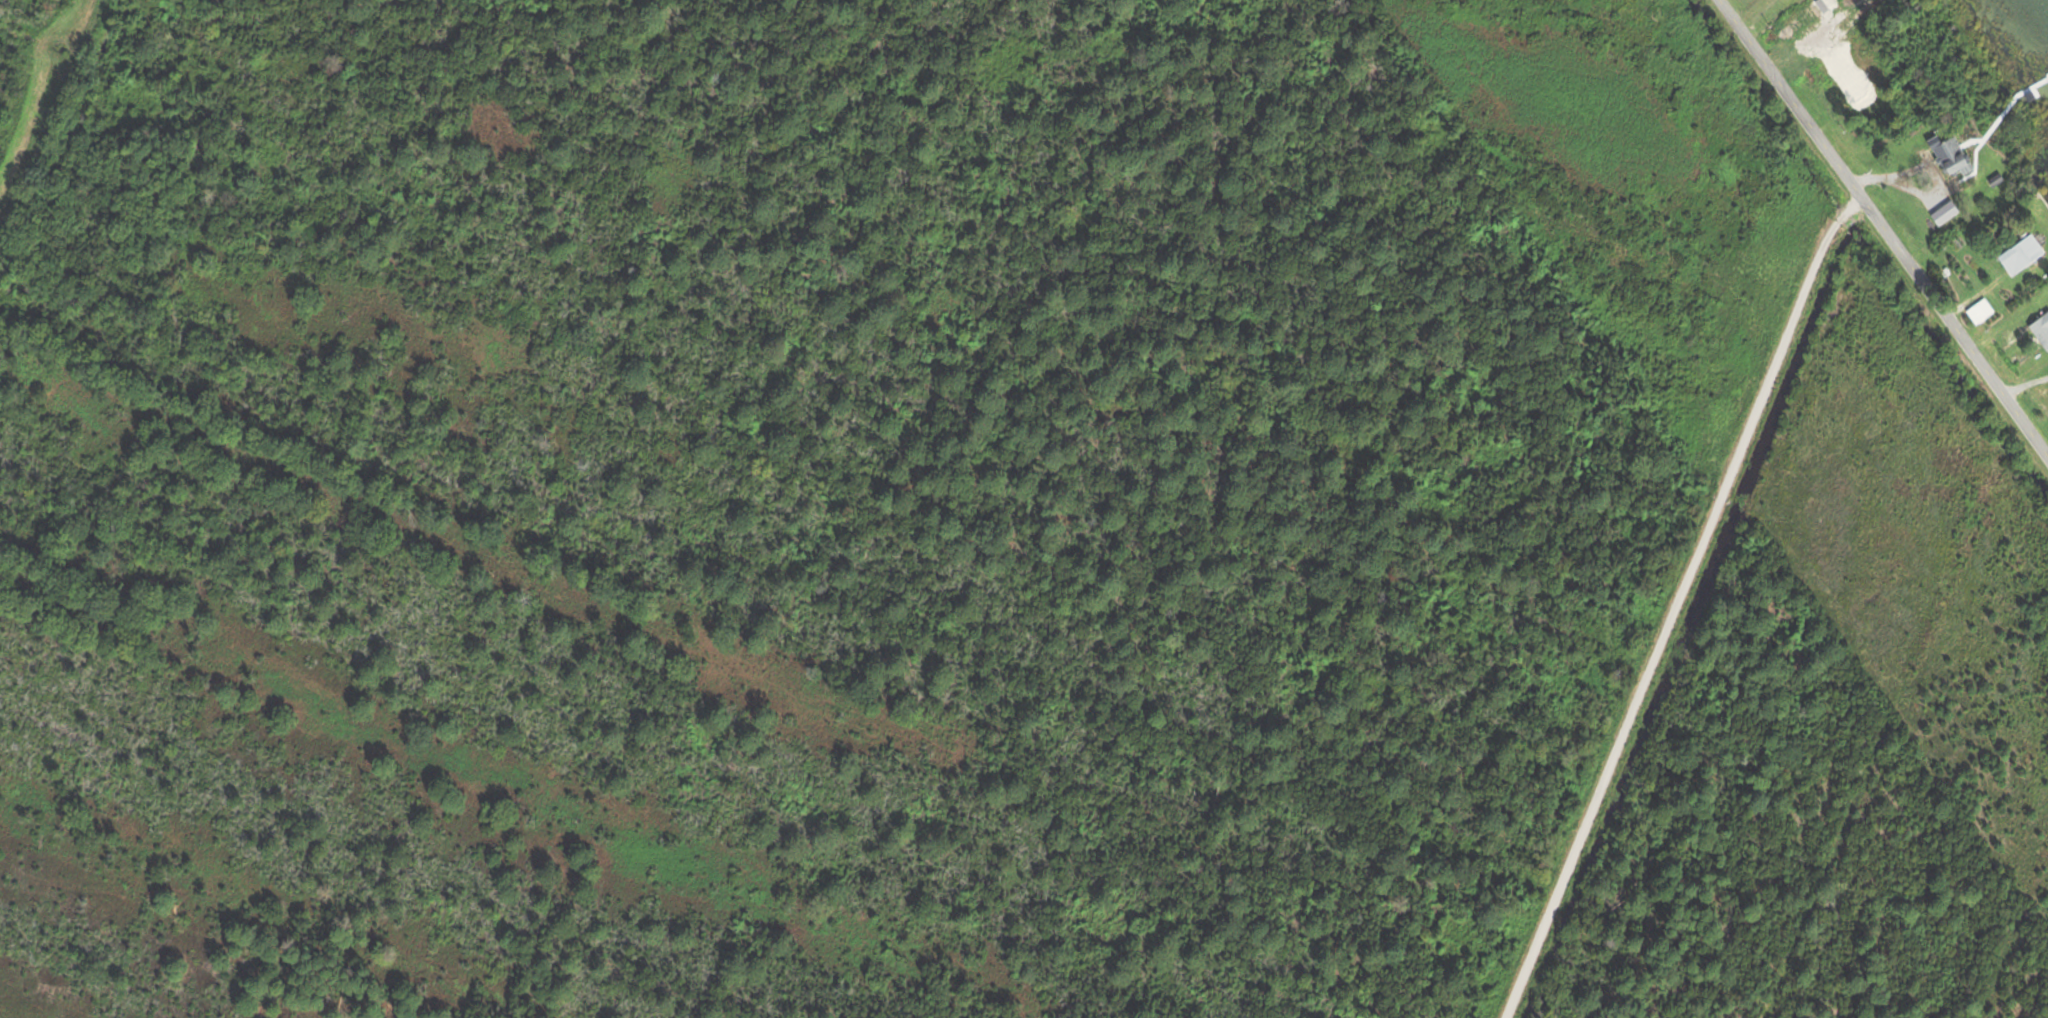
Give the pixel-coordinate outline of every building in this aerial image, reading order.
[(1958,174),(1969,170),(1954,137),(1928,148),(1941,177),(1956,170),(1958,174)] [(1995,257),(2009,278),(2042,254),(2028,234),(1995,257)] [(2047,349),(2047,313),(2046,311),(2025,326),(2044,352),(2047,349)]
